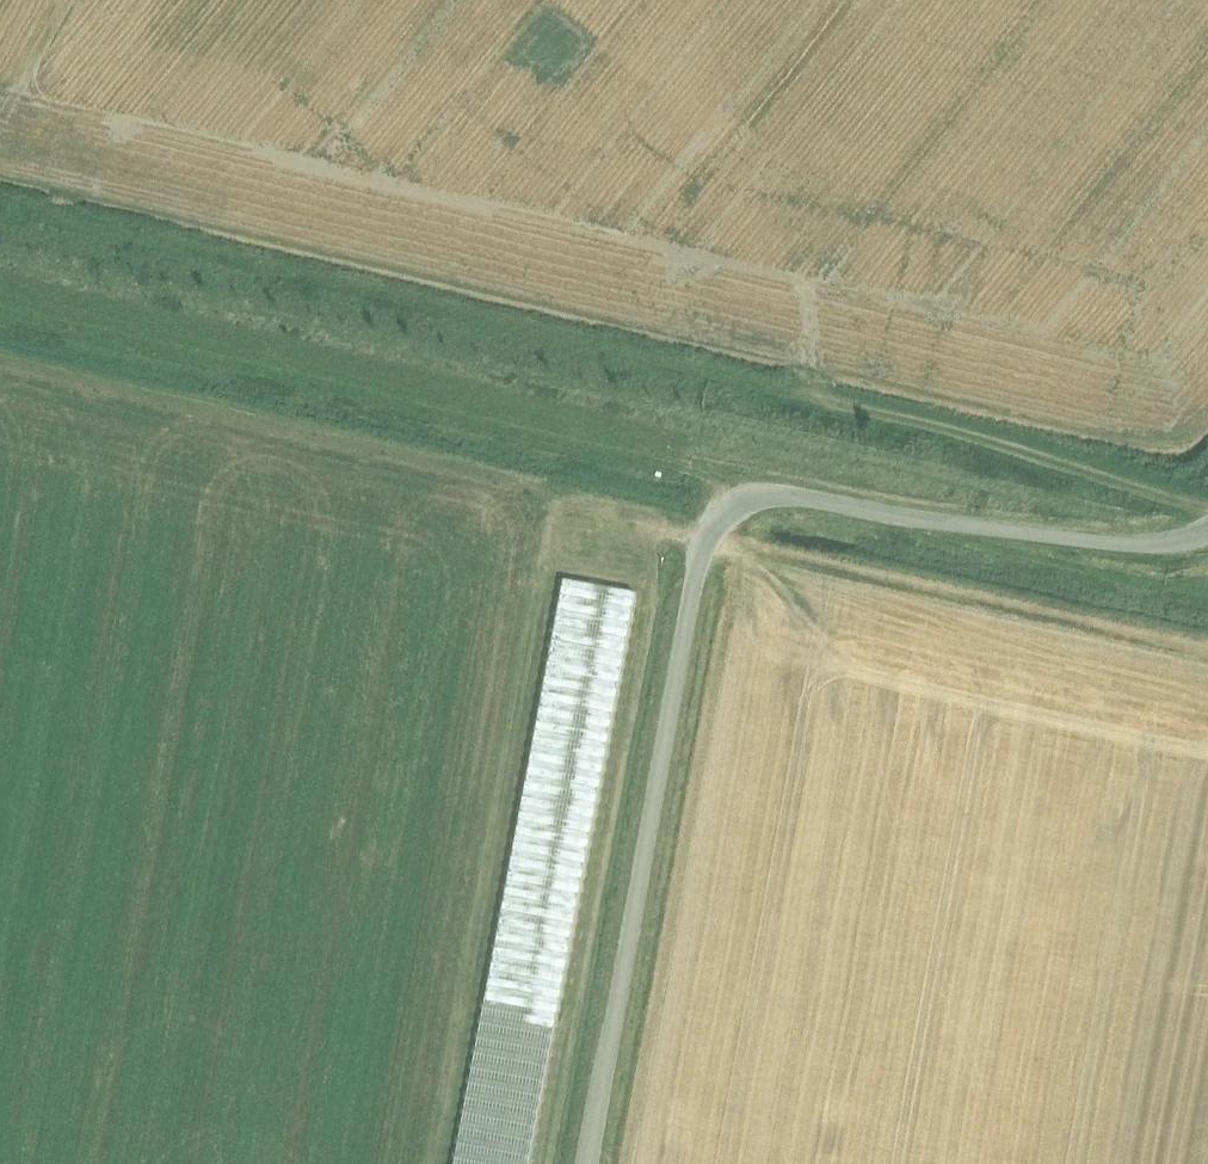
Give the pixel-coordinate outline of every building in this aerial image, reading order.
[(636,594),(563,581),(454,1163),(529,1163),(636,594)]
